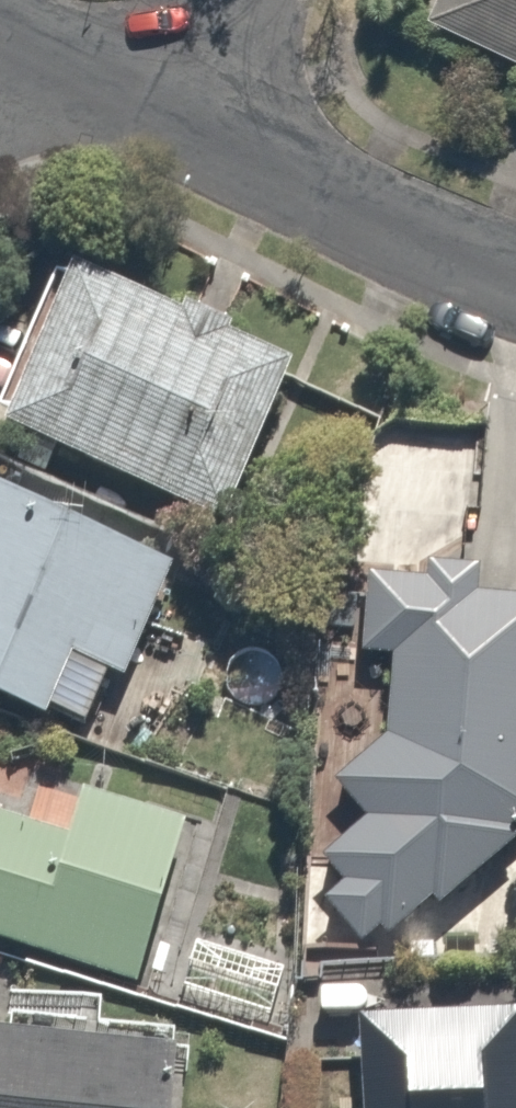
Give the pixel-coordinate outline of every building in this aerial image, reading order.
[(439,15),(515,53),(515,0),(446,0),(439,15)] [(56,250),(0,386),(0,427),(220,518),(291,347),(56,250)] [(0,486),(0,687),(146,742),(212,566),(0,486)] [(366,749),(333,785),(359,818),(319,858),(340,880),(321,898),(369,944),(515,838),(515,598),(483,595),(485,570),(419,564),(417,582),(371,578),(364,657),(400,660),(391,751),(366,749)] [(124,1012),(210,794),(83,744),(51,824),(0,804),(0,963),(124,1012)] [(368,1107),(515,1107),(515,1022),(364,1023),(368,1107)] [(0,1029),(0,1107),(170,1107),(175,1042),(0,1029)]
